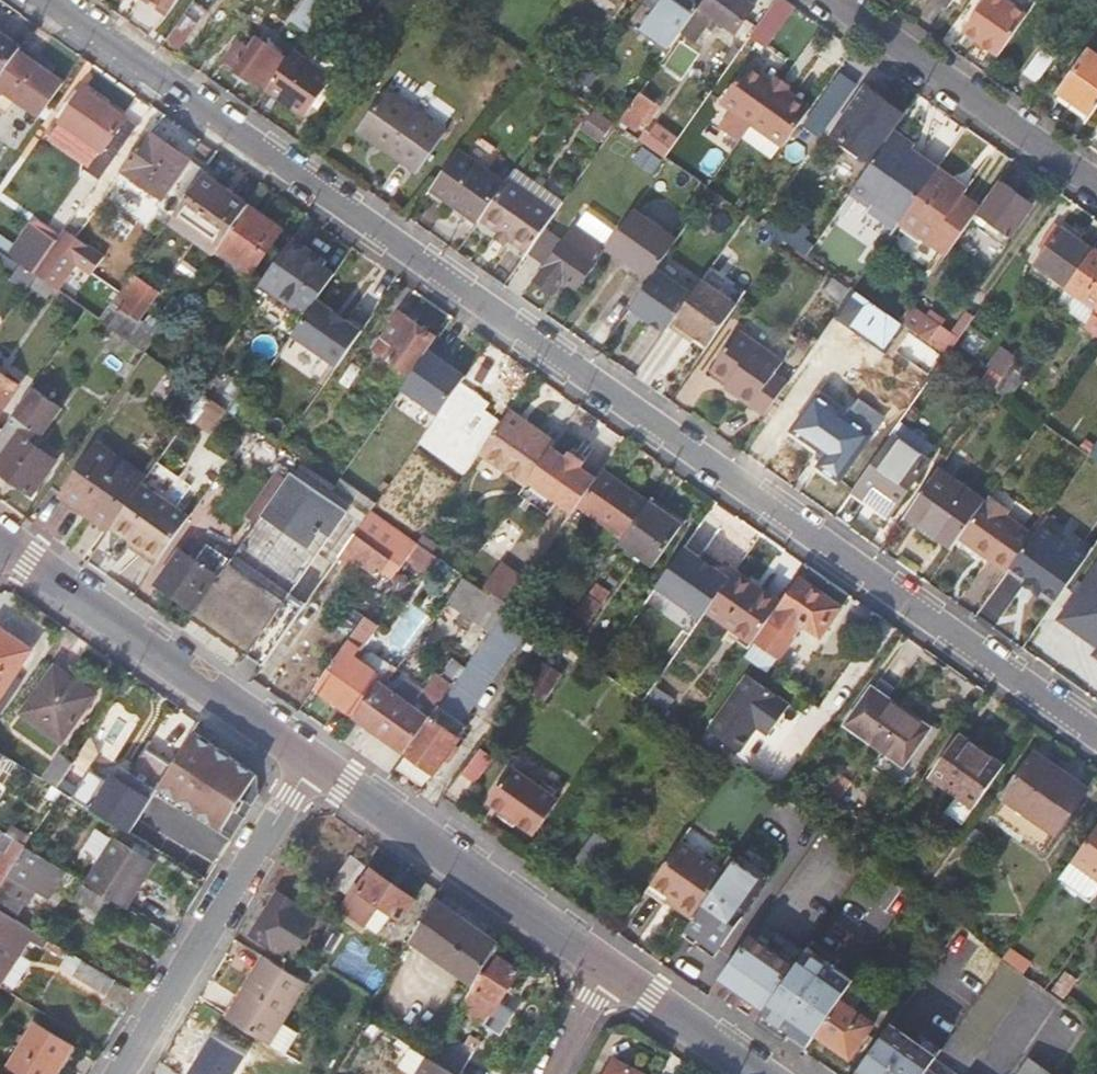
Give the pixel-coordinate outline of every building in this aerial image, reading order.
[(174,14),(185,0),(153,0),(174,14)] [(295,22),(310,32),(330,4),(324,0),(311,0),(295,22)] [(708,1),(707,0),(648,0),(661,9),(647,29),(675,49),(684,35),(708,1)] [(754,0),(709,0),(708,1),(684,35),(698,44),(720,14),(742,30),(760,4),(754,0)] [(782,0),(778,0),(751,39),(757,43),(767,50),(795,9),(782,0)] [(1002,57),(1030,17),(1003,0),(990,0),(966,34),(1002,57)] [(206,12),(194,4),(168,41),(181,49),(206,12)] [(23,46),(0,30),(0,76),(1,77),(19,52),(23,46)] [(743,50),(751,39),(744,34),(723,65),(729,70),(743,50)] [(255,83),(257,80),(270,89),(291,60),(261,39),(253,49),(242,41),(229,60),(240,67),(238,71),(255,83)] [(757,43),(751,39),(743,50),(749,54),(757,43)] [(63,84),(19,52),(1,77),(0,79),(0,111),(8,117),(19,101),(41,117),(63,84)] [(1094,116),(1096,112),(1096,56),(1091,52),(1062,94),(1094,116)] [(1035,85),(1051,63),(1037,54),(1021,75),(1035,85)] [(296,55),(269,92),(291,109),(316,68),(296,55)] [(316,68),(291,109),(307,120),(334,81),(316,68)] [(787,151),(814,113),(788,95),(775,86),(751,68),(724,107),(757,130),(787,151)] [(346,90),(358,98),(368,84),(357,75),(346,90)] [(775,86),(788,95),(793,87),(781,78),(775,86)] [(368,84),(358,98),(364,102),(374,87),(368,84)] [(85,90),(52,138),(80,158),(84,153),(95,160),(102,150),(104,151),(127,119),(85,90)] [(868,164),(902,116),(885,103),(883,106),(863,93),(831,139),(868,164)] [(419,174),(445,135),(386,94),(360,132),(419,174)] [(640,97),(623,122),(636,131),(647,117),(652,121),(660,110),(640,97)] [(600,118),(594,127),(606,136),(613,127),(600,118)] [(95,160),(108,169),(137,127),(127,119),(104,151),(102,150),(95,160)] [(787,151),(757,130),(747,143),(777,165),(787,151)] [(640,141),(664,157),(671,147),(648,131),(640,141)] [(158,204),(176,215),(179,210),(204,174),(205,172),(149,133),(125,169),(131,173),(148,185),(164,196),(158,204)] [(915,148),(896,134),(851,197),(870,211),(873,206),(902,226),(940,171),(920,157),(917,160),(910,155),(915,148)] [(80,158),(92,166),(95,160),(84,153),(80,158)] [(507,188),(460,154),(433,193),(480,227),(482,225),(507,188)] [(958,183),(940,171),(902,226),(950,259),(982,212),(964,199),(953,191),(958,183)] [(126,179),(144,191),(148,185),(131,173),(126,179)] [(204,174),(179,210),(211,233),(234,195),(204,174)] [(482,225),(529,257),(559,214),(511,181),(507,188),(482,225)] [(953,191),(964,199),(969,192),(958,183),(953,191)] [(1011,240),(1035,207),(1005,186),(981,219),(1011,240)] [(234,195),(211,233),(224,243),(250,206),(234,195)] [(248,210),(220,252),(253,274),(282,234),(248,210)] [(611,251),(653,280),(659,271),(679,242),(638,213),(611,251)] [(766,228),(785,241),(808,258),(814,250),(771,221),(766,228)] [(58,291),(87,311),(103,322),(135,276),(76,236),(81,229),(71,223),(59,241),(35,275),(40,278),(58,291)] [(153,224),(130,257),(142,265),(165,232),(153,224)] [(36,226),(12,259),(35,275),(59,241),(36,226)] [(1069,286),(1094,251),(1062,229),(1035,266),(1067,289),(1069,286)] [(575,231),(545,275),(562,287),(567,281),(579,291),(597,266),(584,257),(592,244),(575,231)] [(328,265),(295,242),(264,287),(309,318),(319,303),(336,279),(324,270),(328,265)] [(1094,251),(1069,286),(1096,305),(1096,253),(1094,251)] [(695,296),(659,271),(653,280),(632,310),(668,335),(672,329),(695,296)] [(562,287),(545,275),(538,284),(555,296),(562,287)] [(135,276),(103,322),(141,349),(153,328),(141,321),(161,293),(135,276)] [(33,288),(51,300),(58,291),(40,278),(33,288)] [(841,305),(849,293),(834,282),(825,294),(841,305)] [(703,284),(695,296),(672,329),(687,340),(690,335),(698,340),(710,349),(738,308),(703,284)] [(856,292),(837,319),(877,345),(895,319),(856,292)] [(335,314),(319,303),(309,318),(291,345),(295,347),(294,348),(301,353),(302,353),(336,376),(364,334),(348,323),(347,325),(333,316),(335,314)] [(951,358),(968,334),(962,330),(956,339),(916,311),(905,326),(915,333),(951,358)] [(433,339),(402,316),(386,339),(400,348),(390,363),(408,376),(433,339)] [(915,333),(905,326),(904,325),(895,319),(877,345),(889,353),(903,334),(910,340),(915,333)] [(153,328),(141,349),(146,353),(161,333),(153,328)] [(738,398),(767,418),(790,386),(776,377),(785,364),(741,333),(712,373),(741,394),(738,398)] [(690,335),(687,340),(694,345),(698,340),(690,335)] [(19,387),(0,373),(0,413),(19,387)] [(70,403),(41,383),(0,440),(0,470),(33,495),(58,461),(38,446),(70,403)] [(511,414),(514,410),(501,400),(505,394),(490,384),(466,417),(495,437),(511,414)] [(206,396),(191,385),(170,414),(186,426),(206,396)] [(220,426),(229,412),(206,396),(186,426),(181,433),(190,438),(179,453),(194,463),(204,449),(224,463),(240,440),(220,426)] [(821,469),(844,484),(874,439),(819,399),(795,434),(829,458),(821,469)] [(556,446),(511,414),(495,437),(482,455),(527,487),(553,450),(556,446)] [(930,463),(894,438),(857,491),(892,516),(930,463)] [(527,487),(520,497),(549,517),(559,503),(575,515),(578,510),(598,481),(582,469),(586,464),(572,455),(568,460),(553,450),(527,487)] [(61,504),(110,537),(113,533),(143,490),(146,485),(97,451),(61,504)] [(939,472),(908,517),(955,551),(961,542),(966,536),(987,506),(939,472)] [(624,542),(650,505),(604,474),(598,481),(578,510),(624,542)] [(353,516),(295,475),(196,619),(267,669),(309,608),(296,599),(353,516)] [(143,490),(113,533),(161,565),(191,522),(143,490)] [(417,500),(436,513),(442,504),(423,491),(417,500)] [(417,500),(409,494),(399,509),(426,527),(436,513),(417,500)] [(981,555),(1008,574),(1035,535),(1008,517),(1012,511),(993,497),(987,506),(966,536),(985,549),(981,555)] [(1093,530),(1057,504),(1037,533),(1073,559),(1093,530)] [(683,528),(650,505),(624,542),(621,547),(655,569),(683,528)] [(419,546),(375,515),(343,560),(356,569),(359,564),(391,586),(419,546)] [(966,536),(961,542),(981,555),(985,549),(966,536)] [(712,608),(734,577),(717,564),(707,557),(688,544),(656,589),(703,622),(712,608)] [(712,550),(707,557),(717,564),(722,557),(712,550)] [(193,612),(217,577),(183,553),(158,588),(193,612)] [(1096,650),(1096,562),(1057,625),(1096,650)] [(509,609),(528,583),(502,565),(485,590),(509,609)] [(782,605),(736,573),(734,577),(712,608),(757,640),(782,605)] [(989,601),(1003,610),(1022,583),(1008,574),(989,601)] [(495,599),(469,580),(451,603),(478,622),(495,599)] [(842,609),(803,582),(759,645),(780,659),(786,655),(805,625),(823,636),(842,609)] [(977,619),(990,628),(1003,610),(989,601),(977,619)] [(532,624),(509,609),(453,690),(433,719),(429,724),(409,754),(427,767),(422,774),(433,782),(450,758),(454,761),(463,749),(457,745),(470,727),(463,721),(532,624)] [(367,621),(347,650),(356,656),(377,629),(367,621)] [(28,661),(0,642),(0,702),(28,661)] [(344,655),(318,691),(358,719),(360,721),(381,690),(379,689),(384,683),(344,655)] [(543,705),(562,679),(544,666),(525,692),(543,705)] [(25,717),(65,746),(97,701),(57,672),(25,717)] [(769,737),(791,707),(748,677),(710,732),(741,754),(758,729),(769,737)] [(422,711),(433,719),(453,690),(442,683),(422,711)] [(669,689),(660,683),(645,704),(654,710),(669,689)] [(669,689),(654,710),(668,719),(682,699),(669,689)] [(360,721),(409,754),(429,724),(381,690),(360,721)] [(904,766),(930,731),(874,692),(850,727),(904,766)] [(249,795),(260,802),(267,791),(264,779),(196,736),(162,792),(237,839),(253,813),(242,807),(249,795)] [(1002,769),(957,737),(929,777),(975,809),(1002,769)] [(465,775),(477,783),(495,758),(483,750),(465,775)] [(1023,838),(1066,776),(1034,753),(990,815),(1023,838)] [(61,793),(76,768),(64,760),(48,785),(61,793)] [(61,793),(106,820),(113,808),(128,817),(135,806),(76,768),(61,793)] [(537,835),(560,803),(515,770),(491,803),(537,835)] [(875,799),(835,770),(820,791),(861,819),(875,799)] [(1087,791),(1066,776),(1023,838),(1043,853),(1087,791)] [(253,813),(260,802),(249,795),(242,807),(253,813)] [(627,821),(634,810),(619,799),(611,810),(627,821)] [(142,824),(145,819),(139,815),(136,821),(142,824)] [(1070,865),(1061,878),(1085,895),(1092,894),(1096,887),(1096,827),(1070,865)] [(577,859),(595,871),(613,846),(595,834),(577,859)] [(30,852),(4,836),(0,841),(0,851),(6,855),(0,865),(0,897),(30,852)] [(884,849),(892,855),(902,841),(894,836),(884,849)] [(696,922),(729,874),(683,842),(653,885),(672,898),(682,905),(678,910),(696,922)] [(114,903),(128,912),(155,867),(117,843),(89,888),(114,903)] [(18,922),(35,895),(51,904),(68,875),(30,852),(0,897),(0,911),(18,922)] [(356,888),(368,870),(351,858),(333,886),(350,898),(356,888)] [(696,922),(691,929),(723,951),(770,882),(739,860),(729,874),(696,922)] [(361,891),(356,888),(350,898),(343,909),(351,915),(350,917),(364,928),(379,907),(401,923),(415,904),(374,874),(361,891)] [(114,903),(89,888),(87,887),(80,898),(106,914),(114,903)] [(852,898),(866,908),(873,898),(858,889),(852,898)] [(293,959),(320,920),(281,893),(254,933),(293,959)] [(668,904),(678,910),(682,905),(672,898),(668,904)] [(856,922),(866,908),(852,898),(842,912),(856,922)] [(500,949),(436,903),(411,943),(476,988),(500,949)] [(9,953),(26,964),(43,937),(18,922),(0,911),(0,968),(9,953)] [(319,932),(326,937),(333,926),(325,921),(319,932)] [(323,942),(333,948),(347,927),(336,921),(333,926),(326,937),(323,942)] [(715,990),(760,1021),(797,967),(752,937),(715,990)] [(323,942),(302,975),(316,983),(325,971),(321,968),(333,948),(323,942)] [(309,986),(266,959),(246,992),(251,994),(233,1023),(272,1048),(309,986)] [(477,996),(473,993),(462,1010),(482,1022),(487,1016),(491,1018),(519,976),(498,961),(477,996)] [(107,997),(117,982),(87,964),(78,978),(107,997)] [(1031,982),(1005,964),(939,1058),(929,1073),(967,1073),(1031,982)] [(782,1013),(816,1038),(847,993),(814,968),(782,1013)] [(847,993),(816,1038),(849,1061),(873,1026),(861,1017),(874,999),(853,985),(847,993)] [(246,992),(228,1020),(233,1023),(251,994),(246,992)] [(939,1058),(906,1037),(927,1007),(912,997),(881,1042),(892,1050),(878,1071),(883,1073),(929,1073),(939,1058)] [(17,1073),(59,1073),(72,1051),(38,1027),(10,1070),(17,1073)] [(431,1061),(453,1073),(464,1073),(477,1053),(447,1034),(430,1060),(431,1061)] [(431,1061),(423,1073),(453,1073),(431,1061)] [(614,1062),(608,1073),(637,1073),(614,1062)] [(1031,1062),(1022,1073),(1049,1073),(1031,1062)]
